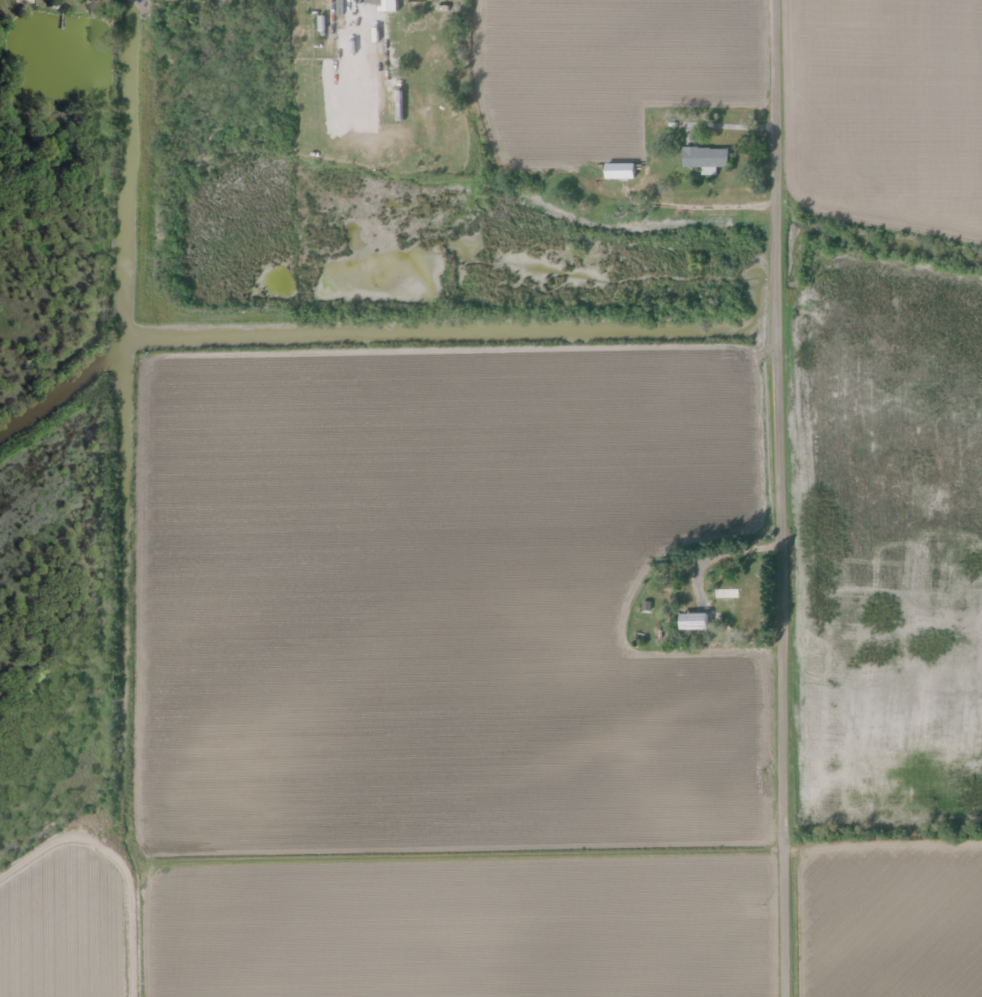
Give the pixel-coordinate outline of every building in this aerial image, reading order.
[(683,168),(728,168),(728,149),(683,149),(683,168)] [(635,180),(635,165),(606,165),(606,180),(635,180)] [(736,589),(714,589),(714,616),(736,616),(736,589)] [(681,631),(708,631),(708,614),(681,614),(681,631)]
